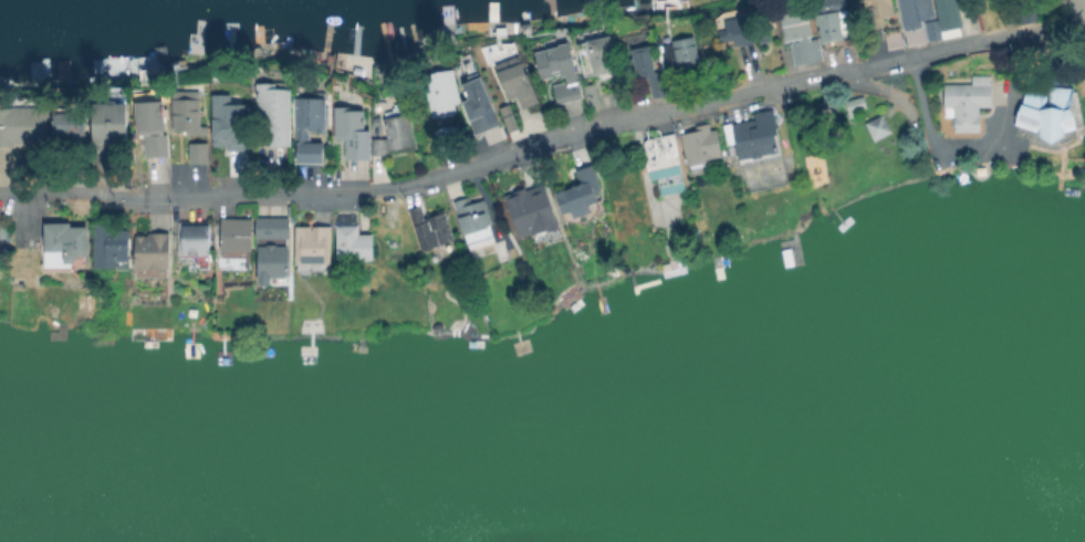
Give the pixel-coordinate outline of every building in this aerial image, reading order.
[(772,1),(777,0),(801,0),(810,40),(817,38),(821,62),(793,65),(790,44),(782,45),(772,1)] [(815,17),(812,0),(845,0),(847,12),(838,13),(843,39),(821,43),(815,17)] [(868,31),(864,0),(890,0),(893,15),(883,17),(885,28),(868,31)] [(901,31),(896,0),(932,0),(935,17),(921,19),(922,27),(901,31)] [(942,33),(936,0),(958,0),(963,29),(942,33)] [(747,13),(754,42),(737,46),(734,39),(718,43),(714,29),(722,28),(721,20),(747,13)] [(940,40),(927,42),(924,22),(937,20),(940,40)] [(701,65),(677,71),(670,39),(695,33),(701,65)] [(616,71),(590,75),(584,42),(609,37),(616,71)] [(577,97),(542,104),(531,53),(567,45),(577,97)] [(648,45),(655,74),(664,72),(669,95),(651,98),(647,77),(637,80),(630,50),(648,45)] [(520,62),(535,104),(520,110),(514,96),(502,101),(492,72),(520,62)] [(455,114),(429,119),(419,76),(451,69),(459,102),(452,104),(455,114)] [(990,73),(991,107),(978,107),(978,124),(953,125),(952,107),(942,107),(942,84),(970,83),(970,73),(990,73)] [(497,124),(471,134),(460,104),(467,102),(460,84),(478,77),(497,124)] [(221,85),(221,126),(192,126),(194,84),(221,85)] [(603,110),(588,113),(583,86),(597,84),(603,110)] [(288,90),(286,149),(263,149),(263,136),(255,136),(255,85),(272,85),(272,90),(288,90)] [(245,149),(244,103),(230,104),(229,94),(211,94),(212,146),(224,146),(224,149),(245,149)] [(199,99),(172,99),(172,130),(186,130),(186,135),(206,135),(206,125),(200,125),(199,99)] [(324,100),(324,133),(309,133),(309,145),(321,145),(321,166),(293,165),(293,100),(324,100)] [(169,129),(169,157),(144,157),(145,136),(137,136),(137,104),(165,104),(165,129),(169,129)] [(1035,110),(1055,111),(1066,107),(1074,131),(1057,136),(1057,140),(1045,147),(1034,138),(1034,131),(1012,123),(1019,104),(1035,110)] [(128,105),(128,147),(111,147),(111,169),(94,169),(94,105),(128,105)] [(368,131),(368,160),(342,160),(343,143),(330,143),(330,108),(362,108),(362,131),(368,131)] [(779,153),(737,160),(730,123),(752,119),(751,112),(771,108),(779,153)] [(891,131),(876,140),(865,124),(881,114),(891,131)] [(87,116),(87,149),(53,149),(53,116),(87,116)] [(413,147),(389,150),(385,119),(408,116),(413,147)] [(707,122),(708,129),(717,127),(722,159),(686,167),(679,134),(693,131),(692,124),(707,122)] [(386,138),(386,155),(371,155),(371,138),(386,138)] [(188,163),(206,163),(205,142),(188,142),(188,163)] [(678,157),(686,191),(661,197),(656,177),(648,179),(645,165),(678,157)] [(587,208),(590,217),(573,222),(571,215),(561,218),(553,195),(580,185),(575,171),(592,166),(601,192),(593,195),(596,205),(587,208)] [(517,239),(556,225),(544,189),(530,194),(527,186),(502,195),(517,239)] [(468,198),(469,205),(486,200),(492,230),(460,238),(452,202),(468,198)] [(420,206),(422,216),(445,210),(455,244),(419,256),(406,209),(420,206)] [(251,218),(251,251),(221,251),(222,218),(251,218)] [(286,218),(286,239),(255,239),(255,218),(286,218)] [(210,221),(210,256),(177,256),(178,221),(210,221)] [(374,236),(374,261),(337,261),(337,225),(357,225),(357,236),(374,236)] [(87,230),(87,260),(75,260),(75,267),(62,267),(62,260),(58,260),(58,254),(43,254),(43,226),(70,226),(70,230),(87,230)] [(131,252),(131,272),(95,272),(95,226),(116,227),(116,232),(128,232),(127,252),(131,252)] [(332,228),(332,264),(294,264),(294,228),(332,228)] [(167,234),(167,271),(134,270),(134,237),(148,237),(148,234),(167,234)] [(289,248),(289,280),(273,280),(273,289),(259,289),(259,248),(289,248)]
